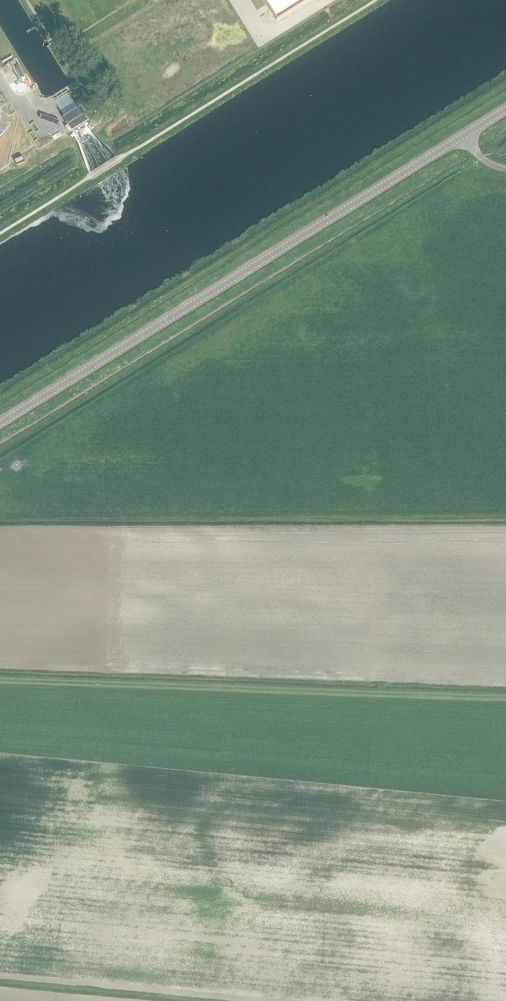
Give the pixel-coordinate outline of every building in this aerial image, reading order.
[(309,0),(263,0),(276,21),(309,0)] [(3,136),(7,130),(9,123),(9,116),(7,109),(4,104),(0,100),(0,138),(3,136)] [(79,107),(63,118),(71,132),(88,121),(79,107)]
